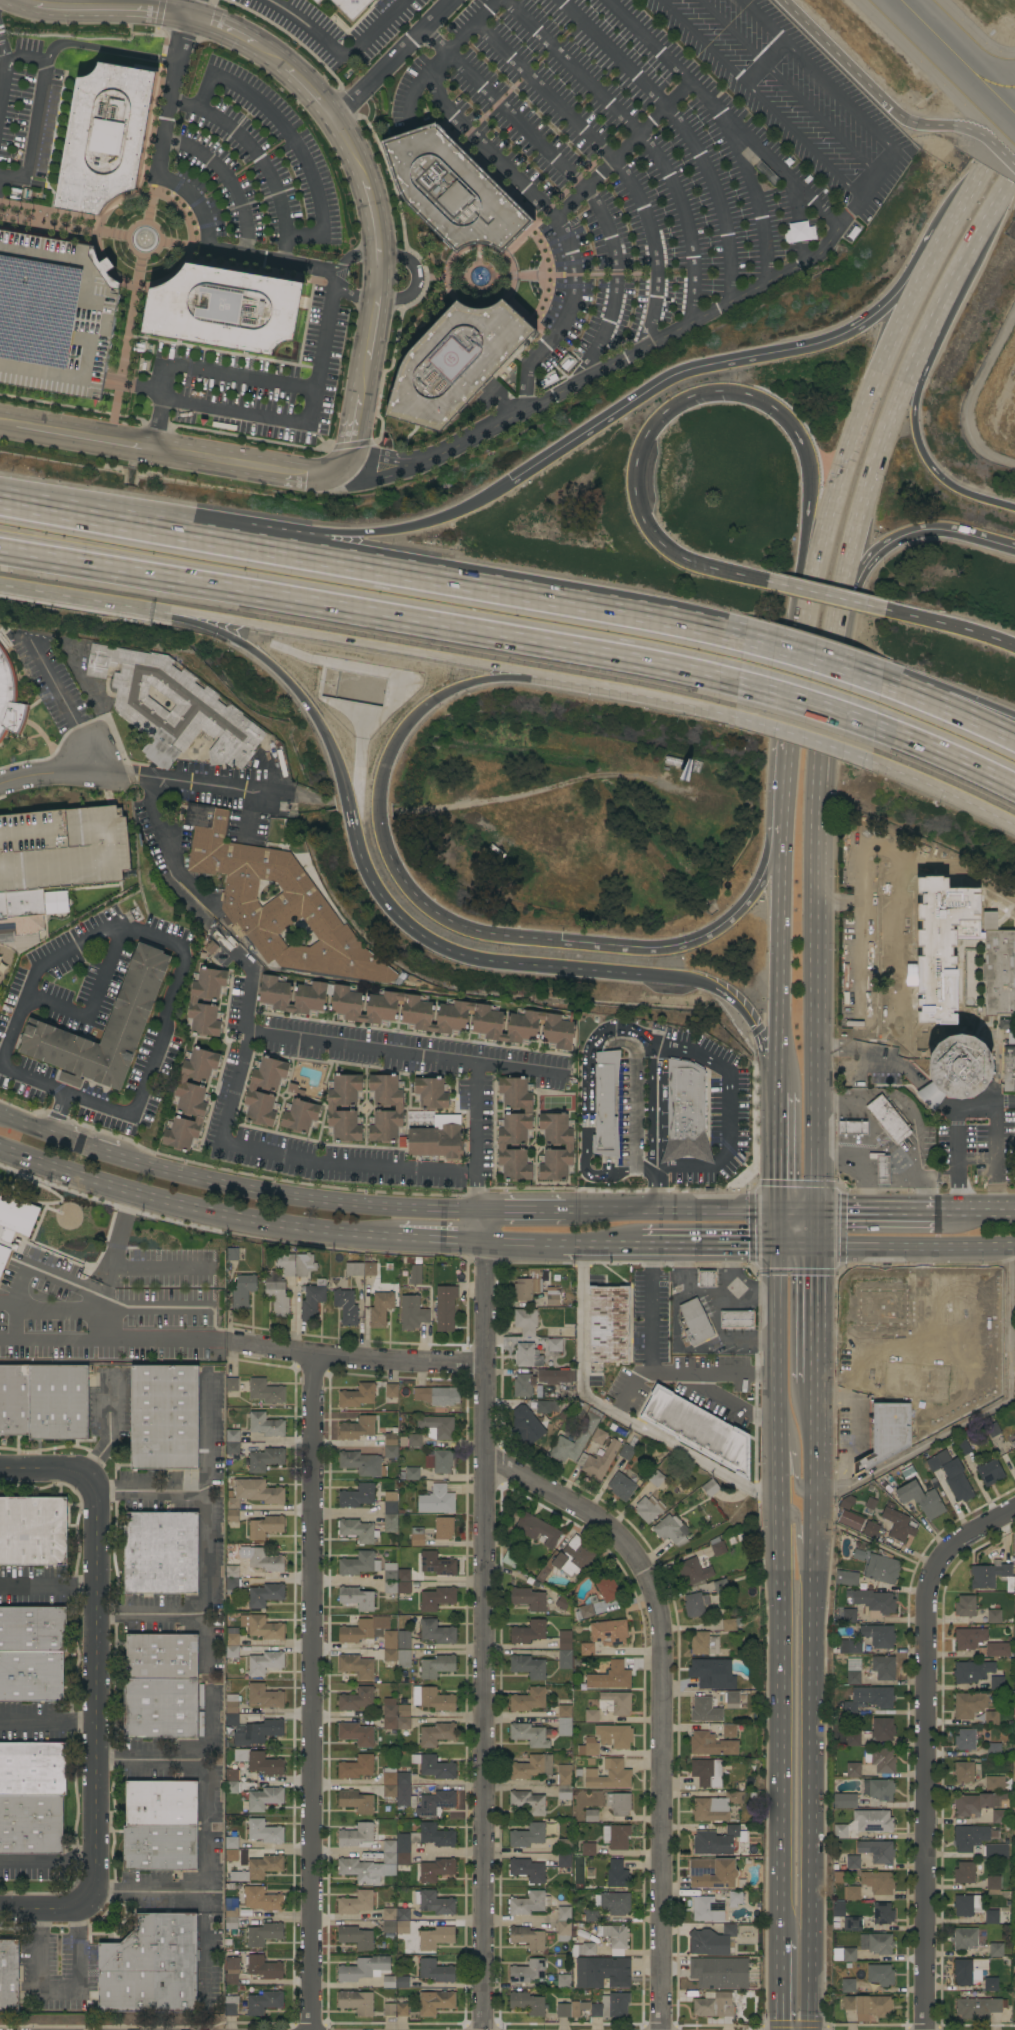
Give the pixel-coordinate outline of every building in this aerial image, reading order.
[(352,21),(331,0),(373,0),(352,21)] [(56,208),(78,77),(84,77),(89,76),(93,73),(97,69),(98,66),(100,62),(158,72),(137,190),(129,191),(123,194),(116,198),(111,203),(106,207),(103,211),(100,216),(56,208)] [(534,221),(502,253),(497,249),(490,246),(484,245),(478,244),(472,245),(466,248),(462,250),(457,253),(407,204),(402,197),(397,187),(394,178),(381,141),(436,122),(534,221)] [(101,400),(0,382),(0,229),(95,246),(96,251),(98,255),(101,262),(109,257),(116,267),(108,273),(111,276),(114,279),(121,283),(101,400)] [(305,283),(295,340),(288,340),(282,343),(277,347),(275,351),(274,356),(144,333),(152,289),(160,286),(169,283),(176,278),(183,271),(188,263),(305,283)] [(537,332),(440,432),(387,416),(399,373),(404,361),(411,350),(421,339),(458,300),(464,305),(471,308),(480,309),(487,308),(495,305),(499,302),(502,298),(537,332)] [(253,751),(255,752),(241,770),(233,764),(231,767),(225,763),(224,764),(210,766),(208,752),(219,738),(216,735),(213,739),(200,729),(182,753),(181,752),(166,771),(163,768),(161,769),(144,756),(145,754),(141,751),(150,740),(117,714),(118,714),(116,712),(114,710),(114,707),(113,704),(116,689),(110,687),(113,672),(119,673),(121,664),(117,663),(116,667),(107,666),(105,679),(85,675),(91,643),(150,654),(150,653),(167,656),(173,661),(170,665),(180,672),(183,668),(196,678),(193,682),(203,690),(206,686),(219,696),(216,700),(225,707),(228,703),(239,712),(239,711),(242,713),(241,715),(266,734),(253,751)] [(2,740),(0,742),(0,644),(2,647),(6,653),(9,659),(12,666),(14,673),(16,679),(17,685),(17,690),(17,697),(16,703),(29,705),(28,713),(27,719),(26,721),(25,724),(23,729),(19,736),(8,730),(5,736),(2,740)] [(664,763),(666,756),(683,760),(682,767),(664,763)] [(184,823),(194,825),(187,870),(205,873),(205,870),(226,875),(220,908),(236,926),(261,908),(256,900),(260,879),(275,882),(283,891),(237,927),(265,962),(286,947),(273,960),(275,963),(277,966),(384,983),(396,974),(366,950),(358,942),(345,924),(342,925),(289,852),(223,841),(227,810),(188,803),(184,823)] [(5,946),(0,945),(0,815),(116,805),(117,808),(122,808),(123,817),(126,817),(127,826),(130,861),(131,870),(122,871),(123,882),(43,889),(45,914),(42,915),(44,930),(38,931),(39,943),(18,954),(15,951),(10,948),(5,946)] [(314,870),(308,872),(306,865),(302,867),(297,855),(307,851),(314,870)] [(957,878),(957,880),(958,880),(958,886),(957,886),(956,940),(959,940),(959,953),(956,953),(956,979),(957,979),(957,982),(956,982),(956,1007),(962,1007),(962,1012),(956,1012),(956,1015),(919,1015),(919,1012),(919,1007),(919,982),(919,979),(920,979),(920,954),(912,954),(912,953),(911,953),(911,940),(912,940),(912,938),(919,939),(920,913),(919,913),(919,911),(920,886),(913,886),(913,880),(919,880),(919,878),(957,878)] [(995,931),(1014,931),(1014,1013),(996,1013),(996,1016),(992,1016),(992,1027),(984,1027),(984,1022),(988,1022),(988,1016),(985,1016),(985,981),(982,981),(982,963),(985,963),(985,928),(995,928),(995,931)] [(120,1091),(19,1052),(22,1043),(20,1043),(21,1040),(20,1039),(21,1035),(23,1035),(24,1033),(25,1034),(28,1025),(27,1025),(30,1018),(100,1045),(139,942),(164,952),(163,954),(172,957),(120,1091)] [(14,970),(1,954),(0,955),(0,981),(14,970)] [(225,988),(221,988),(219,1001),(210,999),(210,1001),(202,1000),(203,998),(198,998),(197,1004),(202,1004),(203,1002),(209,1003),(209,1005),(218,1006),(217,1012),(219,1012),(218,1019),(221,1020),(219,1037),(206,1035),(206,1037),(199,1036),(199,1034),(191,1033),(192,1026),(190,1026),(191,1020),(187,1020),(193,980),(196,980),(197,974),(199,974),(200,968),(208,969),(208,967),(215,968),(215,970),(228,971),(225,988)] [(571,1051),(554,1049),(554,1044),(542,1042),(543,1034),(541,1033),(542,1026),(544,1026),(545,1020),(539,1020),(536,1041),(529,1040),(529,1041),(522,1040),(521,1044),(485,1039),(483,1039),(483,1035),(477,1034),(477,1033),(471,1032),(472,1024),(470,1023),(471,1016),(473,1016),(474,1011),(468,1010),(466,1031),(459,1030),(459,1031),(451,1030),(451,1034),(414,1030),(415,1029),(413,1029),(413,1025),(407,1025),(407,1023),(401,1023),(402,1013),(400,1013),(401,1007),(402,1007),(403,1001),(398,1000),(395,1021),(389,1021),(389,1022),(381,1021),(380,1025),(344,1020),(342,1019),(343,1016),(336,1015),(337,1014),(330,1013),(331,1004),(329,1004),(330,997),(332,997),(333,995),(326,994),(325,996),(327,996),(326,1003),(324,1003),(323,1012),(317,1011),(317,1012),(309,1011),(308,1015),(272,1011),(272,1010),(270,1010),(271,1006),(265,1006),(265,1004),(258,1003),(259,995),(258,995),(259,987),(260,988),(262,975),(279,977),(279,981),(285,981),(284,983),(291,984),(290,992),(292,992),(291,999),(289,999),(289,1004),(294,1005),(295,1000),(293,1000),(294,993),(296,993),(297,985),(303,985),(303,984),(310,985),(310,981),(351,987),(350,990),(356,991),(356,992),(363,993),(362,1002),(364,1002),(363,1009),(361,1009),(360,1014),(366,1015),(367,1010),(365,1009),(366,1002),(367,1003),(368,994),(375,995),(375,993),(381,994),(382,991),(422,996),(421,1000),(427,1001),(427,1002),(433,1003),(432,1011),(435,1011),(434,1018),(431,1018),(431,1024),(437,1024),(437,1019),(436,1019),(436,1012),(438,1012),(439,1004),(445,1004),(445,1003),(452,1004),(452,1000),(492,1006),(492,1009),(498,1010),(498,1012),(504,1013),(501,1033),(507,1034),(508,1029),(506,1029),(507,1022),(509,1022),(510,1013),(516,1014),(516,1013),(522,1014),(523,1010),(563,1015),(562,1019),(568,1020),(568,1021),(575,1022),(571,1051)] [(1014,1019),(1014,1043),(1008,1043),(1008,1029),(999,1029),(999,1019),(1014,1019)] [(996,1038),(980,1039),(980,1030),(996,1030),(996,1038)] [(960,1100),(947,1097),(939,1104),(933,1109),(925,1103),(920,1098),(917,1093),(924,1088),(931,1083),(930,1079),(927,1067),(930,1054),(937,1044),(947,1037),(960,1034),(972,1037),(983,1044),(990,1055),(992,1067),(990,1080),(983,1090),(972,1097),(960,1100)] [(1014,1055),(1014,1092),(1003,1092),(1003,1047),(1014,1047),(1014,1055)] [(216,1071),(213,1070),(211,1076),(210,1076),(208,1082),(200,1080),(199,1082),(193,1080),(193,1078),(188,1076),(186,1082),(191,1084),(192,1082),(200,1084),(199,1086),(207,1088),(205,1094),(206,1094),(204,1101),(207,1101),(197,1140),(194,1140),(192,1146),(191,1145),(189,1151),(181,1149),(180,1151),(174,1149),(174,1147),(162,1144),(166,1127),(169,1128),(171,1122),(172,1123),(174,1116),(182,1118),(183,1117),(191,1119),(190,1120),(194,1121),(195,1116),(191,1115),(191,1117),(184,1115),(185,1113),(176,1110),(177,1104),(176,1104),(178,1098),(174,1097),(184,1058),(188,1059),(190,1053),(191,1053),(193,1048),(201,1050),(202,1048),(209,1050),(208,1051),(221,1055),(216,1071)] [(592,1153),(592,1135),(595,1135),(595,1053),(620,1051),(617,1084),(614,1084),(614,1118),(617,1117),(619,1158),(592,1153)] [(285,1080),(281,1079),(280,1085),(279,1085),(277,1091),(269,1089),(268,1091),(261,1089),(262,1087),(257,1086),(256,1091),(261,1092),(261,1091),(268,1093),(268,1095),(276,1097),(274,1103),(275,1103),(274,1109),(277,1110),(273,1127),(261,1123),(260,1125),(253,1123),(254,1121),(245,1119),(247,1113),(245,1113),(247,1107),(243,1106),(254,1067),(257,1068),(259,1062),(260,1062),(262,1056),(290,1063),(285,1080)] [(705,1133),(714,1165),(687,1156),(660,1164),(667,1140),(667,1059),(692,1063),(705,1071),(705,1133)] [(83,1080),(80,1088),(58,1080),(61,1071),(83,1080)] [(362,1093),(358,1093),(358,1099),(357,1099),(357,1105),(348,1105),(348,1107),(341,1107),(341,1105),(336,1105),(336,1111),(341,1111),(341,1109),(348,1109),(348,1111),(357,1111),(357,1117),(358,1117),(358,1123),(362,1123),(362,1141),(349,1140),(349,1143),(341,1143),(341,1141),(333,1141),(333,1134),(332,1134),(332,1128),(328,1128),(328,1088),(332,1088),(332,1082),(333,1082),(333,1075),(342,1075),(342,1073),(349,1073),(349,1075),(362,1075),(362,1093)] [(398,1082),(399,1082),(399,1088),(403,1088),(402,1128),(399,1128),(399,1135),(397,1135),(397,1141),(389,1141),(389,1143),(382,1143),(382,1141),(368,1141),(368,1124),(372,1124),(372,1118),(374,1118),(374,1111),(383,1111),(383,1109),(390,1109),(390,1111),(395,1111),(395,1105),(389,1105),(389,1107),(383,1107),(383,1105),(374,1105),(374,1099),(372,1099),(372,1093),(369,1093),(369,1075),(382,1075),(382,1074),(389,1074),(389,1075),(398,1075),(398,1082)] [(532,1179),(519,1179),(519,1181),(512,1181),(512,1179),(503,1179),(503,1172),(502,1172),(501,1167),(499,1167),(498,1126),(502,1126),(502,1120),(503,1120),(503,1114),(511,1114),(511,1112),(519,1112),(519,1114),(524,1114),(524,1108),(519,1108),(519,1110),(512,1110),(512,1108),(503,1108),(503,1101),(502,1101),(502,1095),(498,1095),(498,1078),(511,1078),(511,1076),(518,1076),(518,1078),(527,1078),(527,1085),(528,1085),(528,1091),(531,1091),(532,1131),(528,1131),(528,1137),(527,1137),(527,1144),(518,1144),(518,1145),(511,1146),(511,1144),(506,1144),(506,1150),(511,1150),(511,1148),(518,1148),(518,1149),(527,1149),(527,1157),(528,1157),(528,1162),(531,1162),(532,1179)] [(449,1108),(435,1108),(435,1110),(429,1110),(429,1108),(420,1108),(420,1101),(418,1101),(418,1095),(415,1096),(415,1078),(428,1078),(428,1077),(435,1077),(435,1078),(443,1078),(443,1084),(444,1084),(445,1091),(448,1091),(449,1108)] [(298,1085),(297,1089),(305,1091),(304,1096),(287,1092),(289,1083),(298,1085)] [(912,1132),(896,1145),(865,1107),(881,1094),(912,1132)] [(316,1122),(312,1121),(311,1127),(310,1127),(308,1133),(300,1131),(299,1133),(293,1131),(293,1129),(280,1126),(284,1110),(289,1111),(290,1105),(292,1105),(293,1099),(320,1105),(316,1122)] [(568,1114),(568,1121),(571,1121),(571,1127),(573,1127),(573,1167),(569,1167),(569,1173),(567,1173),(567,1180),(559,1180),(559,1181),(552,1181),(552,1180),(538,1180),(538,1162),(542,1162),(542,1156),(544,1156),(544,1150),(552,1150),(552,1148),(560,1148),(560,1150),(565,1150),(565,1144),(559,1144),(559,1146),(553,1146),(553,1144),(544,1144),(544,1138),(543,1138),(543,1131),(539,1131),(539,1114),(568,1114)] [(839,1122),(842,1122),(842,1119),(846,1119),(846,1121),(860,1121),(860,1120),(862,1120),(862,1122),(867,1122),(867,1134),(862,1134),(862,1137),(860,1137),(860,1134),(846,1134),(846,1137),(844,1137),(844,1134),(839,1134),(839,1122)] [(460,1125),(460,1141),(465,1141),(465,1153),(463,1153),(463,1160),(445,1160),(445,1156),(408,1156),(408,1129),(437,1128),(437,1129),(441,1129),(441,1125),(460,1125)] [(889,1184),(877,1184),(876,1156),(889,1156),(889,1184)] [(12,1250),(0,1279),(0,1191),(41,1208),(29,1237),(16,1231),(9,1249),(12,1250)] [(238,1260),(227,1260),(227,1248),(238,1248),(238,1260)] [(306,1254),(306,1253),(310,1253),(310,1254),(317,1255),(317,1271),(308,1271),(308,1277),(295,1277),(295,1254),(306,1254)] [(283,1276),(283,1268),(276,1268),(276,1265),(275,1265),(275,1263),(276,1263),(277,1254),(295,1254),(294,1267),(295,1267),(295,1276),(283,1276)] [(376,1276),(364,1276),(364,1262),(376,1263),(376,1276)] [(363,1276),(357,1276),(357,1278),(353,1278),(353,1276),(348,1276),(348,1277),(346,1277),(346,1276),(345,1276),(345,1263),(363,1263),(363,1276)] [(421,1285),(410,1284),(410,1283),(408,1283),(408,1278),(411,1279),(411,1265),(421,1265),(421,1285)] [(514,1284),(516,1284),(516,1279),(528,1279),(528,1269),(539,1269),(539,1272),(541,1272),(541,1279),(540,1279),(540,1291),(541,1291),(541,1292),(532,1292),(532,1301),(514,1301),(514,1284)] [(715,1287),(699,1287),(699,1271),(715,1271),(715,1287)] [(256,1291),(253,1291),(253,1292),(250,1292),(250,1291),(248,1291),(248,1304),(249,1304),(249,1308),(248,1308),(248,1310),(232,1310),(232,1309),(231,1309),(231,1306),(232,1306),(232,1290),(237,1290),(237,1275),(252,1275),(252,1274),(255,1274),(255,1275),(256,1275),(256,1291)] [(285,1294),(285,1297),(289,1297),(289,1312),(290,1312),(290,1315),(289,1315),(289,1317),(273,1317),(273,1314),(272,1314),(272,1311),(273,1311),(273,1298),(271,1298),(271,1299),(268,1299),(268,1298),(265,1298),(265,1282),(267,1282),(267,1281),(270,1281),(270,1282),(285,1282),(285,1294)] [(326,1302),(322,1302),(322,1303),(319,1303),(319,1302),(317,1302),(317,1321),(301,1321),(301,1319),(300,1319),(300,1316),(301,1316),(301,1301),(305,1301),(305,1292),(302,1292),(302,1286),(305,1286),(326,1286),(326,1302)] [(436,1286),(458,1286),(458,1299),(453,1299),(454,1332),(436,1332),(436,1286)] [(627,1363),(603,1363),(603,1376),(590,1376),(590,1287),(627,1288),(627,1363)] [(546,1306),(547,1288),(559,1288),(559,1306),(546,1306)] [(354,1305),(357,1305),(357,1321),(358,1321),(358,1324),(357,1324),(357,1326),(341,1326),(341,1323),(340,1323),(340,1319),(342,1319),(342,1306),(340,1306),(340,1307),(335,1307),(335,1306),(333,1306),(333,1290),(335,1290),(335,1289),(338,1289),(338,1291),(354,1291),(354,1305)] [(389,1293),(389,1292),(392,1292),(392,1293),(394,1293),(394,1309),(391,1309),(391,1310),(387,1310),(387,1309),(386,1309),(386,1322),(387,1322),(387,1325),(385,1325),(386,1328),(370,1328),(370,1326),(369,1326),(369,1323),(370,1323),(370,1307),(373,1307),(373,1293),(389,1293)] [(419,1296),(419,1309),(425,1309),(425,1308),(429,1308),(430,1323),(419,1323),(419,1326),(418,1326),(418,1328),(414,1328),(414,1330),(401,1330),(401,1296),(419,1296)] [(710,1326),(710,1325),(714,1336),(691,1346),(691,1344),(685,1347),(681,1339),(686,1337),(684,1331),(689,1329),(678,1306),(696,1297),(710,1326)] [(537,1310),(537,1327),(535,1327),(535,1337),(521,1337),(521,1327),(514,1327),(514,1310),(537,1310)] [(754,1311),(754,1328),(720,1328),(720,1311),(754,1311)] [(547,1339),(561,1339),(561,1351),(547,1352),(547,1339)] [(534,1343),(533,1366),(515,1366),(515,1350),(517,1350),(517,1343),(534,1343)] [(870,1361),(911,1361),(910,1445),(851,1478),(851,1464),(869,1454),(870,1361)] [(29,1435),(0,1435),(0,1365),(29,1365),(29,1435)] [(29,1365),(88,1366),(88,1439),(29,1439),(29,1435),(29,1365)] [(198,1469),(131,1469),(131,1366),(198,1366),(198,1469)] [(514,1397),(514,1379),(516,1379),(516,1374),(533,1374),(533,1369),(546,1369),(546,1370),(572,1370),(572,1374),(566,1374),(566,1382),(559,1382),(559,1386),(546,1386),(546,1382),(532,1382),(532,1397),(514,1397)] [(238,1391),(235,1391),(235,1398),(227,1398),(227,1391),(226,1391),(226,1378),(238,1378),(238,1391)] [(265,1378),(265,1382),(266,1382),(266,1385),(265,1385),(265,1387),(278,1387),(278,1386),(282,1386),(282,1387),(285,1387),(285,1403),(282,1403),(282,1404),(279,1404),(279,1403),(264,1403),(264,1399),(255,1399),(255,1400),(253,1400),(253,1399),(250,1399),(250,1383),(248,1383),(248,1381),(250,1381),(250,1378),(265,1378)] [(374,1383),(374,1385),(375,1385),(375,1388),(374,1388),(374,1404),(360,1404),(360,1407),(347,1407),(347,1408),(344,1408),(341,1408),(341,1407),(339,1407),(339,1391),(342,1391),(342,1390),(345,1390),(345,1391),(358,1391),(358,1390),(357,1390),(357,1386),(358,1386),(358,1383),(374,1383)] [(398,1384),(398,1398),(385,1397),(385,1384),(398,1384)] [(459,1388),(459,1403),(453,1404),(453,1406),(431,1406),(431,1402),(425,1402),(425,1401),(413,1401),(413,1388),(459,1388)] [(536,1401),(549,1401),(558,1402),(558,1412),(556,1412),(556,1413),(554,1413),(554,1411),(550,1411),(550,1413),(536,1413),(536,1401)] [(602,1414),(591,1435),(578,1428),(582,1422),(570,1415),(576,1405),(587,1411),(590,1407),(602,1414)] [(691,1409),(691,1437),(671,1437),(671,1409),(691,1409)] [(285,1436),(282,1436),(282,1438),(280,1438),(280,1436),(264,1436),(264,1433),(249,1433),(249,1417),(248,1417),(248,1414),(249,1414),(249,1411),(265,1411),(265,1415),(267,1415),(267,1419),(265,1419),(265,1420),(278,1420),(278,1419),(282,1419),(282,1420),(285,1420),(285,1436)] [(546,1433),(530,1446),(519,1431),(521,1430),(516,1424),(530,1413),(546,1433)] [(375,1416),(375,1420),(374,1420),(374,1436),(363,1435),(363,1436),(359,1436),(359,1440),(344,1439),(344,1440),(341,1440),(341,1439),(339,1439),(339,1423),(341,1424),(341,1422),(346,1422),(346,1423),(358,1424),(358,1422),(357,1422),(357,1419),(358,1419),(358,1416),(375,1416)] [(417,1428),(417,1417),(454,1417),(454,1435),(453,1435),(453,1440),(436,1440),(436,1428),(417,1428)] [(991,1438),(983,1424),(994,1419),(1001,1433),(991,1438)] [(397,1446),(384,1446),(384,1434),(389,1434),(389,1432),(392,1432),(392,1428),(397,1428),(397,1446)] [(607,1433),(601,1445),(590,1439),(597,1428),(607,1433)] [(239,1442),(226,1442),(226,1430),(239,1430),(239,1442)] [(422,1434),(421,1447),(408,1447),(408,1434),(422,1434)] [(575,1462),(567,1457),(566,1459),(564,1462),(560,1459),(559,1461),(551,1457),(551,1458),(546,1456),(549,1452),(550,1452),(551,1449),(550,1448),(551,1446),(553,1447),(559,1435),(567,1440),(569,1436),(574,1438),(572,1442),(573,1443),(578,1434),(587,1439),(575,1462)] [(964,1437),(972,1452),(961,1458),(954,1443),(964,1437)] [(599,1482),(585,1474),(586,1473),(580,1470),(582,1467),(576,1464),(582,1452),(588,1456),(588,1455),(595,1459),(596,1457),(595,1456),(596,1454),(601,1457),(612,1438),(621,1443),(599,1482)] [(226,1455),(226,1442),(239,1442),(239,1455),(226,1455)] [(625,1443),(635,1450),(629,1462),(618,1455),(625,1443)] [(384,1458),(384,1446),(397,1446),(397,1458),(384,1458)] [(279,1448),(279,1447),(285,1447),(285,1465),(281,1465),(281,1466),(278,1466),(278,1465),(265,1465),(265,1466),(266,1466),(266,1469),(265,1469),(265,1473),(249,1473),(249,1471),(248,1471),(248,1468),(249,1468),(249,1452),(264,1452),(264,1448),(279,1448)] [(450,1450),(450,1453),(452,1453),(452,1467),(450,1467),(450,1474),(433,1473),(433,1468),(424,1468),(425,1455),(433,1455),(433,1450),(450,1450)] [(952,1462),(942,1468),(933,1472),(938,1482),(933,1484),(927,1473),(930,1471),(925,1461),(945,1450),(952,1461),(952,1462)] [(360,1456),(377,1455),(377,1456),(380,1456),(380,1457),(381,1457),(381,1476),(358,1476),(358,1473),(357,1473),(357,1469),(358,1469),(358,1468),(345,1468),(345,1469),(341,1469),(341,1468),(339,1468),(339,1452),(341,1452),(341,1451),(344,1451),(344,1452),(360,1452),(360,1456)] [(975,1496),(963,1502),(962,1499),(957,1502),(946,1482),(945,1480),(948,1478),(942,1468),(952,1462),(952,1461),(958,1458),(966,1471),(962,1473),(975,1496)] [(1006,1477),(986,1488),(975,1469),(977,1467),(976,1465),(979,1464),(981,1467),(995,1459),(1006,1477)] [(419,1468),(419,1480),(406,1480),(406,1468),(419,1468)] [(648,1480),(656,1470),(665,1478),(657,1488),(648,1480)] [(637,1486),(625,1503),(605,1488),(617,1471),(637,1486)] [(712,1478),(720,1489),(709,1498),(701,1487),(712,1478)] [(249,1500),(249,1499),(239,1499),(239,1509),(226,1509),(227,1498),(235,1498),(235,1482),(233,1482),(233,1480),(235,1480),(235,1479),(265,1480),(265,1483),(266,1483),(266,1486),(265,1486),(265,1488),(278,1488),(278,1487),(281,1487),(281,1488),(284,1488),(284,1504),(282,1504),(282,1505),(279,1505),(279,1504),(263,1504),(263,1500),(249,1500)] [(929,1521),(918,1502),(915,1503),(913,1499),(903,1505),(902,1504),(894,1491),(915,1479),(923,1494),(933,1488),(946,1511),(929,1521)] [(374,1483),(374,1485),(375,1485),(375,1488),(374,1488),(374,1503),(359,1503),(359,1507),(344,1507),(344,1508),(341,1508),(341,1507),(338,1507),(338,1491),(342,1491),(342,1490),(345,1490),(345,1491),(358,1492),(358,1490),(357,1490),(357,1486),(358,1486),(358,1483),(374,1483)] [(446,1484),(446,1493),(454,1493),(454,1513),(443,1513),(443,1512),(417,1513),(417,1496),(429,1496),(429,1494),(432,1494),(432,1484),(446,1484)] [(635,1512),(636,1510),(635,1509),(637,1507),(635,1505),(644,1496),(648,1500),(649,1498),(651,1496),(657,1502),(659,1500),(666,1507),(664,1509),(665,1510),(661,1514),(660,1513),(656,1516),(657,1517),(656,1519),(654,1518),(648,1525),(635,1512)] [(53,1565),(0,1565),(0,1497),(67,1497),(67,1565),(55,1565),(55,1567),(53,1567),(53,1565)] [(397,1502),(397,1513),(384,1513),(384,1501),(397,1502)] [(910,1517),(907,1525),(917,1530),(914,1538),(910,1536),(909,1538),(906,1537),(903,1544),(887,1536),(893,1523),(880,1517),(885,1506),(910,1517)] [(226,1522),(226,1510),(239,1510),(239,1511),(240,1511),(240,1521),(239,1521),(239,1522),(226,1522)] [(198,1594),(124,1593),(124,1525),(127,1525),(127,1512),(198,1513),(198,1594)] [(384,1514),(397,1514),(397,1532),(384,1533),(384,1514)] [(515,1531),(512,1538),(507,1536),(513,1524),(518,1527),(524,1514),(561,1533),(552,1550),(543,1546),(547,1539),(542,1537),(543,1536),(539,1534),(535,1542),(515,1531)] [(674,1545),(673,1543),(672,1544),(668,1539),(669,1539),(668,1537),(663,1541),(661,1537),(659,1538),(657,1539),(655,1535),(656,1534),(653,1531),(652,1532),(649,1528),(653,1526),(654,1527),(668,1514),(672,1518),(675,1515),(683,1524),(690,1532),(685,1536),(685,1537),(684,1537),(688,1542),(677,1548),(675,1545),(674,1545)] [(279,1516),(279,1515),(282,1515),(282,1516),(284,1516),(284,1532),(281,1532),(281,1534),(278,1533),(278,1532),(265,1532),(265,1534),(266,1534),(266,1537),(265,1537),(265,1540),(249,1540),(249,1539),(248,1539),(248,1536),(249,1536),(249,1520),(264,1520),(264,1516),(279,1516)] [(453,1535),(451,1535),(451,1540),(435,1539),(435,1532),(434,1532),(434,1530),(435,1530),(435,1517),(453,1517),(453,1535)] [(374,1523),(374,1531),(379,1531),(379,1537),(374,1537),(374,1539),(375,1539),(375,1542),(374,1542),(374,1544),(363,1544),(363,1545),(358,1545),(358,1544),(356,1544),(356,1541),(357,1541),(357,1537),(358,1537),(358,1535),(355,1535),(355,1537),(347,1537),(347,1536),(345,1536),(345,1537),(339,1537),(339,1536),(339,1535),(337,1535),(337,1530),(338,1530),(338,1528),(337,1528),(337,1521),(338,1521),(338,1520),(341,1520),(341,1519),(343,1519),(343,1520),(348,1520),(348,1519),(350,1519),(350,1520),(359,1520),(359,1523),(374,1523)] [(880,1526),(879,1529),(880,1529),(879,1532),(878,1532),(874,1539),(862,1533),(868,1520),(880,1526)] [(424,1546),(411,1547),(411,1528),(423,1528),(424,1546)] [(583,1540),(581,1543),(596,1555),(594,1558),(595,1559),(583,1574),(581,1573),(578,1577),(573,1573),(570,1576),(560,1569),(559,1571),(550,1564),(560,1552),(561,1552),(575,1534),(583,1540)] [(720,1541),(722,1540),(727,1552),(714,1557),(710,1545),(711,1545),(709,1541),(718,1536),(720,1541)] [(249,1552),(248,1552),(248,1549),(249,1549),(249,1548),(250,1548),(250,1546),(252,1546),(252,1548),(265,1548),(265,1551),(266,1551),(266,1554),(265,1554),(265,1556),(278,1556),(278,1555),(281,1555),(281,1556),(284,1556),(284,1572),(282,1572),(282,1573),(279,1573),(279,1571),(264,1571),(264,1568),(260,1568),(260,1567),(249,1567),(249,1552)] [(864,1577),(866,1571),(864,1571),(866,1565),(867,1566),(871,1553),(876,1555),(878,1549),(893,1556),(891,1559),(899,1561),(898,1562),(900,1562),(899,1568),(900,1568),(895,1586),(864,1577)] [(367,1551),(367,1550),(368,1550),(368,1551),(374,1551),(374,1553),(375,1553),(375,1556),(374,1556),(374,1560),(380,1560),(380,1570),(381,1570),(381,1574),(377,1574),(377,1571),(374,1571),(374,1572),(359,1571),(359,1575),(343,1575),(343,1576),(341,1576),(341,1575),(338,1575),(338,1559),(342,1559),(342,1558),(345,1558),(345,1559),(358,1559),(358,1558),(357,1558),(357,1554),(358,1554),(358,1551),(367,1551)] [(437,1551),(437,1554),(438,1554),(438,1557),(437,1558),(437,1560),(449,1560),(449,1558),(453,1558),(453,1560),(456,1560),(456,1575),(454,1575),(454,1577),(451,1577),(451,1575),(435,1576),(435,1572),(421,1572),(421,1556),(420,1556),(420,1553),(421,1553),(421,1551),(437,1551)] [(711,1567),(719,1563),(722,1572),(685,1587),(678,1570),(681,1569),(679,1563),(696,1556),(696,1557),(702,1555),(707,1557),(711,1567)] [(993,1566),(993,1560),(1000,1559),(1000,1565),(1012,1564),(1012,1577),(1014,1577),(1014,1592),(1006,1592),(1006,1581),(1000,1581),(1000,1575),(995,1575),(995,1589),(973,1589),(971,1589),(971,1580),(973,1580),(972,1575),(970,1575),(970,1566),(993,1566)] [(238,1566),(239,1566),(239,1578),(226,1578),(226,1560),(238,1560),(238,1566)] [(397,1563),(397,1581),(384,1581),(384,1580),(383,1580),(383,1570),(384,1570),(384,1563),(397,1563)] [(542,1583),(534,1578),(543,1565),(551,1571),(542,1583)] [(411,1570),(410,1581),(397,1581),(397,1569),(411,1570)] [(859,1573),(857,1586),(835,1584),(837,1570),(859,1573)] [(603,1599),(602,1599),(601,1598),(599,1596),(600,1595),(594,1584),(611,1574),(620,1591),(618,1592),(620,1596),(605,1604),(603,1599)] [(239,1578),(239,1590),(226,1590),(226,1578),(239,1578)] [(726,1579),(727,1582),(731,1580),(733,1586),(728,1588),(729,1590),(716,1594),(713,1582),(726,1579)] [(397,1582),(397,1602),(384,1602),(384,1582),(397,1582)] [(411,1582),(411,1594),(405,1594),(405,1600),(398,1600),(398,1594),(397,1594),(397,1582),(411,1582)] [(277,1584),(277,1583),(282,1583),(282,1584),(284,1584),(284,1600),(281,1600),(281,1601),(277,1601),(277,1600),(264,1600),(264,1602),(266,1602),(265,1605),(265,1609),(249,1608),(249,1607),(248,1606),(248,1603),(249,1603),(249,1588),(263,1588),(263,1584),(277,1584)] [(373,1607),(374,1607),(374,1610),(373,1610),(373,1612),(357,1612),(357,1609),(356,1609),(356,1605),(358,1605),(358,1603),(345,1603),(345,1605),(341,1605),(341,1603),(339,1603),(338,1588),(340,1588),(340,1586),(343,1586),(343,1588),(358,1588),(358,1592),(373,1592),(373,1607)] [(435,1591),(435,1588),(451,1588),(451,1587),(454,1587),(454,1588),(456,1588),(456,1604),(453,1604),(453,1605),(449,1605),(449,1604),(437,1604),(437,1606),(438,1606),(438,1609),(437,1609),(437,1612),(421,1612),(421,1610),(420,1610),(420,1607),(421,1607),(421,1591),(435,1591)] [(545,1592),(545,1608),(546,1608),(546,1611),(545,1611),(545,1612),(544,1612),(544,1614),(541,1614),(541,1612),(540,1612),(540,1614),(538,1614),(538,1612),(535,1612),(535,1614),(528,1614),(529,1604),(517,1604),(517,1605),(513,1605),(513,1604),(510,1604),(511,1588),(512,1588),(512,1587),(515,1587),(515,1588),(516,1588),(516,1587),(517,1587),(517,1588),(530,1588),(530,1592),(545,1592)] [(872,1591),(872,1593),(892,1593),(892,1599),(895,1599),(895,1613),(888,1613),(888,1615),(881,1615),(881,1619),(869,1619),(869,1611),(868,1611),(868,1606),(864,1606),(864,1604),(852,1604),(852,1598),(845,1598),(845,1591),(872,1591)] [(689,1618),(688,1616),(687,1617),(684,1603),(685,1602),(684,1595),(701,1592),(701,1596),(706,1595),(708,1605),(703,1605),(705,1615),(689,1618)] [(555,1605),(560,1595),(572,1601),(572,1614),(555,1605)] [(595,1595),(597,1602),(591,1604),(595,1615),(576,1621),(575,1617),(575,1612),(579,1611),(578,1607),(585,1605),(584,1602),(588,1597),(595,1595)] [(975,1596),(975,1617),(971,1617),(971,1618),(968,1618),(968,1616),(958,1617),(958,1615),(955,1615),(955,1603),(958,1603),(958,1596),(975,1596)] [(994,1610),(994,1605),(999,1605),(999,1610),(1001,1610),(1001,1623),(987,1623),(987,1610),(994,1610)] [(63,1651),(0,1651),(0,1607),(67,1607),(66,1651),(63,1651)] [(842,1609),(856,1609),(856,1611),(857,1611),(858,1621),(856,1621),(856,1622),(843,1623),(842,1609)] [(264,1615),(264,1619),(265,1619),(266,1622),(264,1622),(264,1624),(277,1624),(277,1623),(281,1623),(281,1624),(284,1624),(284,1640),(282,1640),(282,1641),(279,1641),(279,1640),(263,1640),(263,1636),(248,1636),(248,1627),(240,1627),(240,1615),(264,1615)] [(390,1629),(380,1629),(380,1630),(373,1630),(373,1639),(362,1639),(362,1640),(358,1640),(358,1643),(343,1643),(343,1644),(340,1644),(340,1643),(338,1643),(338,1627),(341,1627),(341,1626),(345,1626),(345,1627),(357,1627),(357,1626),(356,1626),(356,1622),(357,1622),(357,1619),(371,1619),(371,1616),(390,1617),(390,1629)] [(723,1632),(722,1620),(722,1618),(735,1617),(737,1630),(723,1632)] [(436,1619),(436,1622),(437,1622),(437,1625),(436,1625),(436,1628),(449,1628),(449,1626),(453,1626),(453,1628),(456,1628),(456,1643),(453,1643),(453,1644),(451,1644),(451,1643),(435,1643),(435,1640),(421,1640),(421,1624),(420,1624),(420,1621),(421,1621),(421,1619),(436,1619)] [(545,1619),(545,1621),(546,1621),(546,1624),(545,1624),(545,1639),(534,1639),(534,1640),(530,1640),(530,1644),(515,1644),(515,1645),(512,1645),(512,1643),(511,1643),(511,1628),(513,1628),(513,1627),(516,1627),(516,1628),(529,1628),(529,1619),(545,1619)] [(626,1620),(628,1637),(625,1637),(626,1644),(602,1646),(602,1641),(591,1642),(589,1623),(626,1620)] [(893,1626),(893,1633),(895,1633),(895,1642),(893,1642),(893,1648),(873,1648),(873,1646),(871,1646),(871,1637),(859,1637),(859,1626),(893,1626)] [(238,1628),(238,1634),(239,1634),(238,1646),(226,1645),(226,1628),(238,1628)] [(987,1629),(987,1641),(982,1641),(982,1644),(977,1644),(977,1649),(974,1649),(974,1650),(969,1650),(969,1651),(966,1651),(966,1650),(956,1650),(956,1641),(955,1641),(955,1629),(987,1629)] [(397,1649),(384,1649),(384,1635),(381,1635),(381,1631),(396,1631),(397,1649)] [(410,1649),(397,1649),(397,1631),(410,1631),(410,1649)] [(571,1669),(558,1669),(558,1650),(559,1650),(558,1631),(571,1631),(571,1669)] [(718,1654),(714,1654),(714,1657),(708,1657),(708,1654),(703,1654),(703,1656),(701,1656),(701,1654),(694,1654),(694,1656),(692,1656),(692,1654),(691,1654),(690,1654),(690,1649),(691,1649),(691,1639),(696,1639),(696,1632),(709,1632),(709,1637),(718,1637),(718,1654)] [(126,1679),(127,1635),(197,1635),(197,1680),(126,1679)] [(593,1655),(580,1655),(580,1644),(593,1643),(593,1655)] [(1010,1643),(1010,1657),(1002,1658),(1002,1657),(999,1657),(999,1658),(993,1658),(993,1657),(986,1657),(986,1643),(1010,1643)] [(239,1658),(238,1658),(238,1664),(228,1663),(229,1658),(225,1658),(226,1646),(239,1646),(239,1658)] [(397,1661),(383,1661),(383,1649),(397,1649),(397,1661)] [(410,1668),(397,1668),(397,1650),(410,1650),(410,1668)] [(63,1701),(0,1701),(0,1651),(63,1651),(63,1701)] [(279,1652),(279,1651),(282,1651),(282,1652),(284,1652),(284,1668),(281,1668),(281,1669),(277,1669),(277,1668),(264,1668),(264,1670),(266,1670),(266,1673),(264,1673),(264,1677),(249,1676),(249,1674),(247,1674),(247,1671),(248,1671),(249,1656),(263,1656),(263,1652),(279,1652)] [(373,1675),(374,1675),(374,1678),(373,1678),(373,1680),(357,1680),(357,1676),(356,1676),(356,1673),(357,1673),(357,1671),(344,1671),(344,1672),(341,1672),(341,1671),(338,1671),(338,1655),(340,1655),(340,1654),(343,1654),(343,1655),(359,1655),(359,1659),(373,1659),(373,1675)] [(420,1680),(420,1678),(419,1678),(419,1675),(420,1675),(420,1660),(435,1660),(435,1656),(451,1656),(451,1654),(453,1654),(453,1656),(455,1656),(455,1672),(453,1672),(453,1673),(449,1673),(449,1672),(436,1672),(436,1674),(437,1674),(437,1677),(436,1677),(436,1680),(420,1680)] [(545,1660),(545,1675),(546,1675),(546,1678),(545,1678),(545,1681),(529,1680),(529,1677),(528,1677),(528,1674),(529,1674),(529,1672),(516,1672),(516,1673),(513,1673),(513,1672),(510,1672),(510,1656),(512,1656),(512,1655),(515,1655),(515,1656),(531,1656),(531,1659),(545,1660)] [(894,1657),(894,1681),(876,1681),(876,1672),(871,1672),(871,1657),(894,1657)] [(847,1658),(861,1658),(861,1684),(847,1684),(847,1658)] [(623,1659),(623,1670),(630,1670),(630,1686),(631,1686),(631,1688),(628,1688),(586,1688),(586,1684),(584,1684),(584,1681),(586,1681),(586,1675),(605,1675),(605,1670),(608,1670),(608,1669),(610,1669),(610,1659),(623,1659)] [(691,1660),(714,1660),(725,1660),(725,1688),(698,1688),(698,1687),(691,1688),(691,1660)] [(995,1662),(995,1673),(985,1673),(985,1680),(977,1680),(977,1682),(971,1682),(971,1683),(955,1683),(955,1676),(953,1676),(953,1670),(955,1670),(955,1662),(995,1662)] [(1004,1676),(1004,1690),(990,1690),(990,1676),(1004,1676)] [(197,1713),(203,1713),(203,1730),(197,1730),(197,1738),(124,1738),(124,1679),(126,1679),(197,1680),(197,1713)] [(264,1683),(264,1686),(265,1686),(265,1690),(264,1690),(264,1692),(277,1692),(277,1690),(281,1690),(281,1692),(284,1692),(284,1708),(282,1708),(282,1709),(279,1709),(279,1707),(263,1707),(263,1704),(248,1704),(249,1688),(247,1688),(247,1686),(249,1686),(249,1683),(264,1683)] [(373,1686),(373,1689),(374,1689),(374,1692),(373,1692),(373,1707),(359,1707),(359,1711),(343,1711),(343,1712),(340,1712),(340,1711),(338,1711),(338,1695),(341,1695),(341,1694),(344,1694),(344,1695),(357,1695),(357,1693),(356,1693),(356,1690),(357,1690),(357,1686),(373,1686)] [(453,1711),(453,1712),(450,1712),(450,1711),(435,1711),(435,1707),(432,1707),(420,1707),(420,1705),(412,1705),(412,1687),(421,1687),(436,1687),(436,1689),(437,1689),(437,1693),(436,1693),(436,1695),(449,1695),(449,1694),(453,1694),(453,1695),(455,1695),(455,1711),(453,1711)] [(545,1687),(545,1689),(546,1689),(546,1692),(545,1692),(545,1708),(530,1708),(530,1711),(515,1711),(515,1712),(512,1712),(512,1711),(509,1711),(509,1695),(513,1695),(513,1694),(516,1694),(516,1695),(529,1695),(529,1694),(528,1694),(528,1690),(529,1690),(529,1687),(545,1687)] [(892,1688),(892,1695),(894,1695),(894,1701),(892,1701),(892,1709),(878,1709),(878,1708),(875,1707),(875,1705),(869,1705),(869,1703),(857,1703),(857,1715),(843,1715),(843,1701),(852,1701),(852,1687),(892,1688)] [(631,1693),(631,1711),(629,1711),(629,1716),(612,1716),(612,1711),(600,1711),(600,1709),(598,1708),(598,1699),(599,1699),(599,1692),(631,1693)] [(739,1709),(726,1709),(726,1703),(724,1703),(725,1693),(726,1693),(726,1692),(739,1692),(739,1709)] [(988,1693),(988,1708),(983,1708),(983,1713),(977,1713),(977,1715),(973,1715),(973,1720),(954,1720),(954,1693),(988,1693)] [(238,1694),(238,1696),(240,1696),(240,1701),(238,1701),(238,1713),(238,1726),(245,1726),(245,1723),(263,1723),(263,1719),(283,1720),(283,1736),(280,1736),(280,1737),(277,1737),(277,1736),(264,1736),(264,1737),(265,1737),(265,1740),(264,1740),(264,1744),(250,1744),(250,1746),(233,1746),(233,1741),(226,1741),(226,1726),(225,1726),(225,1713),(226,1713),(226,1694),(238,1694)] [(711,1697),(711,1699),(713,1699),(713,1701),(711,1701),(711,1721),(691,1721),(691,1711),(691,1709),(694,1709),(694,1697),(711,1697)] [(395,1698),(395,1705),(397,1705),(397,1729),(383,1729),(383,1699),(395,1698)] [(410,1705),(410,1717),(398,1717),(398,1705),(410,1705)] [(571,1705),(571,1736),(558,1736),(558,1705),(571,1705)] [(585,1722),(585,1709),(598,1710),(598,1722),(585,1722)] [(999,1711),(999,1725),(985,1725),(985,1711),(999,1711)] [(410,1729),(397,1729),(397,1717),(410,1717),(410,1729)] [(893,1718),(893,1725),(894,1725),(895,1736),(893,1736),(893,1741),(876,1741),(876,1746),(872,1746),(872,1738),(871,1738),(871,1732),(872,1732),(872,1718),(893,1718)] [(359,1727),(373,1727),(373,1742),(374,1742),(374,1745),(373,1745),(373,1748),(357,1748),(357,1744),(356,1744),(356,1741),(357,1741),(357,1739),(344,1739),(344,1740),(341,1740),(341,1739),(338,1739),(337,1723),(340,1723),(340,1722),(343,1722),(343,1723),(359,1723),(359,1727)] [(434,1727),(434,1723),(450,1723),(450,1722),(453,1722),(453,1723),(456,1723),(456,1739),(452,1739),(452,1741),(449,1741),(449,1739),(436,1739),(436,1741),(437,1741),(437,1745),(436,1745),(436,1748),(420,1748),(420,1746),(419,1746),(419,1743),(420,1743),(420,1727),(434,1727)] [(545,1727),(545,1729),(546,1729),(546,1732),(545,1732),(545,1740),(548,1740),(548,1741),(550,1741),(550,1748),(529,1748),(529,1745),(528,1745),(528,1741),(529,1741),(529,1740),(516,1739),(516,1741),(513,1740),(513,1739),(509,1739),(509,1724),(512,1724),(512,1723),(515,1723),(515,1724),(530,1724),(530,1727),(545,1727)] [(723,1738),(722,1725),(736,1725),(736,1737),(723,1738)] [(629,1726),(629,1728),(633,1728),(633,1743),(629,1742),(629,1749),(612,1749),(612,1739),(610,1739),(610,1746),(600,1746),(600,1739),(599,1739),(599,1736),(594,1736),(594,1726),(629,1726)] [(975,1729),(975,1750),(970,1750),(970,1751),(967,1751),(967,1750),(956,1749),(956,1745),(954,1745),(954,1736),(958,1736),(958,1729),(975,1729)] [(738,1741),(738,1755),(690,1755),(690,1736),(692,1736),(692,1731),(709,1731),(709,1734),(714,1734),(714,1741),(738,1741)] [(861,1733),(860,1746),(846,1746),(846,1732),(861,1733)] [(584,1756),(584,1755),(577,1755),(577,1745),(585,1746),(585,1737),(593,1737),(596,1743),(599,1743),(599,1745),(600,1745),(600,1753),(599,1753),(599,1756),(584,1756)] [(62,1795),(0,1795),(0,1743),(66,1743),(66,1795),(62,1795)] [(1000,1743),(1000,1757),(987,1757),(987,1743),(1000,1743)] [(234,1749),(249,1749),(249,1751),(264,1751),(264,1754),(265,1754),(265,1757),(264,1757),(264,1759),(277,1759),(277,1758),(281,1758),(281,1759),(283,1759),(283,1775),(281,1775),(281,1776),(278,1776),(278,1775),(263,1775),(263,1771),(248,1771),(248,1762),(234,1762),(234,1749)] [(892,1757),(895,1757),(895,1773),(876,1773),(876,1765),(871,1765),(871,1762),(864,1762),(864,1757),(863,1757),(863,1749),(871,1749),(892,1749),(892,1757)] [(373,1754),(373,1756),(374,1756),(374,1759),(373,1759),(373,1775),(358,1775),(358,1779),(343,1779),(343,1780),(340,1780),(340,1778),(338,1778),(338,1763),(341,1763),(341,1762),(344,1762),(344,1763),(357,1763),(357,1761),(356,1761),(356,1757),(357,1757),(357,1754),(373,1754)] [(436,1754),(436,1757),(437,1757),(437,1761),(436,1761),(436,1764),(449,1764),(449,1762),(452,1762),(452,1763),(455,1763),(455,1779),(453,1779),(453,1780),(450,1780),(450,1779),(434,1779),(434,1776),(420,1776),(420,1763),(410,1763),(410,1754),(436,1754)] [(552,1776),(530,1775),(530,1779),(515,1779),(515,1780),(512,1780),(512,1779),(509,1779),(509,1763),(512,1763),(513,1762),(516,1762),(516,1763),(529,1763),(529,1762),(528,1762),(528,1758),(529,1758),(529,1754),(552,1754),(552,1776)] [(623,1770),(631,1770),(631,1776),(630,1776),(630,1787),(630,1788),(629,1788),(629,1787),(585,1788),(584,1769),(597,1769),(597,1770),(602,1770),(602,1767),(604,1767),(604,1759),(623,1758),(623,1770)] [(722,1760),(721,1787),(698,1787),(698,1777),(690,1777),(691,1760),(722,1760)] [(974,1763),(973,1784),(966,1783),(966,1785),(964,1785),(964,1784),(955,1783),(955,1775),(954,1775),(954,1762),(974,1763)] [(860,1763),(860,1777),(842,1777),(842,1773),(846,1773),(846,1763),(860,1763)] [(571,1765),(571,1785),(558,1785),(558,1765),(571,1765)] [(383,1785),(383,1773),(384,1773),(384,1768),(396,1768),(396,1773),(397,1773),(396,1785),(383,1785)] [(238,1781),(225,1781),(225,1770),(238,1769),(238,1781)] [(410,1796),(416,1796),(416,1806),(414,1808),(412,1808),(410,1807),(410,1806),(403,1806),(403,1809),(397,1809),(397,1773),(410,1773),(410,1796)] [(1004,1776),(1004,1790),(986,1790),(986,1776),(1004,1776)] [(892,1780),(892,1783),(894,1783),(894,1793),(892,1793),(892,1801),(878,1801),(878,1800),(874,1800),(874,1797),(869,1797),(869,1780),(892,1780)] [(126,1781),(197,1781),(197,1825),(126,1825),(126,1781)] [(238,1794),(225,1794),(225,1782),(238,1782),(238,1794)] [(396,1797),(383,1797),(383,1785),(396,1785),(396,1797)] [(571,1786),(571,1800),(568,1800),(568,1805),(563,1805),(563,1800),(558,1800),(558,1786),(571,1786)] [(278,1788),(278,1787),(281,1787),(281,1788),(284,1788),(284,1804),(280,1804),(277,1804),(277,1803),(264,1804),(264,1805),(265,1805),(265,1809),(264,1809),(264,1812),(248,1812),(248,1810),(247,1810),(247,1807),(248,1807),(248,1791),(263,1791),(263,1788),(278,1788)] [(373,1810),(374,1810),(374,1813),(373,1813),(373,1815),(356,1815),(356,1807),(344,1807),(344,1808),(340,1808),(340,1807),(338,1807),(338,1791),(340,1791),(340,1790),(343,1790),(358,1791),(358,1795),(373,1795),(373,1810)] [(434,1795),(434,1791),(450,1791),(450,1790),(453,1790),(453,1791),(456,1791),(455,1807),(452,1807),(452,1808),(449,1808),(449,1807),(440,1807),(440,1809),(441,1809),(441,1813),(440,1813),(440,1816),(415,1815),(415,1813),(414,1813),(415,1810),(415,1807),(420,1807),(420,1795),(434,1795)] [(544,1811),(545,1811),(545,1814),(544,1814),(544,1816),(529,1816),(530,1808),(509,1807),(509,1791),(512,1791),(514,1791),(530,1791),(530,1795),(545,1795),(544,1811)] [(694,1821),(694,1814),(691,1814),(692,1809),(693,1809),(693,1798),(724,1798),(724,1793),(725,1793),(725,1792),(743,1792),(743,1804),(729,1804),(729,1810),(729,1821),(694,1821)] [(630,1811),(628,1811),(628,1815),(612,1815),(612,1809),(610,1809),(610,1806),(606,1806),(606,1794),(630,1793),(630,1811)] [(993,1808),(980,1808),(980,1817),(956,1817),(956,1808),(954,1808),(954,1799),(956,1799),(956,1795),(978,1796),(978,1794),(993,1794),(993,1808)] [(62,1854),(0,1854),(0,1795),(62,1795),(62,1854)] [(598,1822),(585,1822),(585,1809),(597,1809),(598,1822)] [(1011,1810),(1011,1824),(992,1824),(992,1822),(990,1822),(990,1812),(992,1812),(992,1810),(1011,1810)] [(889,1811),(889,1818),(893,1818),(893,1832),(872,1832),(872,1833),(867,1833),(867,1832),(857,1832),(857,1838),(833,1838),(833,1824),(847,1824),(847,1825),(853,1821),(853,1811),(889,1811)] [(283,1843),(281,1843),(281,1844),(278,1844),(278,1843),(262,1843),(262,1839),(253,1839),(253,1841),(251,1841),(251,1839),(248,1839),(248,1834),(246,1834),(246,1829),(248,1829),(248,1823),(247,1823),(247,1820),(248,1820),(248,1819),(264,1818),(264,1822),(265,1822),(265,1826),(264,1826),(264,1827),(277,1827),(277,1826),(280,1826),(280,1827),(283,1827),(283,1843)] [(373,1822),(373,1824),(374,1824),(374,1827),(373,1827),(372,1843),(358,1843),(358,1846),(348,1846),(348,1847),(347,1847),(347,1846),(345,1846),(345,1847),(340,1847),(340,1846),(337,1846),(338,1830),(340,1830),(340,1829),(344,1829),(344,1830),(357,1830),(357,1829),(355,1829),(355,1825),(357,1825),(357,1822),(373,1822)] [(396,1834),(409,1834),(409,1833),(420,1833),(420,1827),(419,1827),(419,1824),(420,1824),(420,1822),(436,1822),(436,1825),(437,1825),(437,1829),(436,1829),(436,1831),(449,1831),(449,1830),(452,1830),(452,1831),(455,1831),(455,1846),(453,1846),(453,1848),(450,1848),(450,1846),(434,1846),(434,1843),(410,1843),(410,1865),(396,1865),(396,1834)] [(544,1825),(546,1825),(546,1827),(544,1827),(544,1843),(530,1843),(530,1847),(518,1847),(516,1847),(514,1847),(514,1848),(511,1848),(511,1847),(509,1847),(509,1831),(512,1831),(512,1830),(516,1830),(516,1831),(529,1831),(529,1829),(527,1829),(527,1826),(528,1826),(528,1822),(544,1822),(544,1825)] [(197,1825),(197,1870),(123,1870),(123,1825),(126,1825),(197,1825)] [(630,1836),(630,1839),(627,1839),(627,1850),(609,1850),(609,1849),(608,1849),(608,1846),(609,1846),(609,1840),(603,1841),(602,1826),(630,1825),(630,1836)] [(715,1831),(715,1836),(726,1836),(726,1825),(747,1825),(747,1831),(746,1831),(746,1842),(739,1842),(739,1838),(732,1838),(732,1855),(693,1855),(693,1836),(696,1836),(696,1831),(715,1831)] [(990,1826),(990,1841),(980,1841),(980,1846),(972,1846),(972,1853),(956,1853),(956,1846),(955,1846),(955,1845),(954,1845),(954,1826),(990,1826)] [(238,1849),(225,1849),(225,1837),(238,1837),(238,1849)] [(571,1839),(571,1853),(557,1853),(557,1839),(571,1839)] [(396,1840),(396,1852),(383,1852),(383,1840),(396,1840)] [(892,1841),(892,1849),(894,1849),(894,1858),(892,1858),(892,1864),(872,1864),(872,1853),(856,1853),(856,1841),(892,1841)] [(595,1855),(582,1855),(582,1843),(595,1843),(595,1855)] [(1008,1844),(1008,1858),(984,1858),(984,1856),(983,1856),(983,1846),(984,1846),(984,1844),(1008,1844)] [(238,1861),(224,1861),(224,1849),(238,1849),(238,1861)] [(396,1853),(396,1865),(384,1865),(384,1876),(379,1876),(379,1883),(357,1883),(357,1880),(355,1880),(355,1876),(357,1876),(357,1874),(344,1874),(344,1876),(340,1876),(340,1874),(337,1874),(337,1859),(339,1859),(339,1858),(342,1858),(342,1859),(358,1859),(358,1862),(372,1862),(372,1864),(383,1864),(383,1853),(396,1853)] [(283,1871),(280,1871),(280,1872),(277,1872),(277,1871),(264,1871),(264,1873),(265,1873),(265,1876),(264,1876),(264,1880),(249,1880),(249,1881),(230,1881),(230,1872),(241,1872),(241,1870),(245,1870),(245,1872),(248,1872),(248,1859),(262,1859),(262,1855),(278,1855),(278,1854),(281,1854),(281,1855),(283,1855),(283,1871)] [(571,1868),(570,1868),(570,1870),(565,1870),(565,1868),(563,1868),(563,1870),(558,1870),(558,1854),(571,1854),(571,1868)] [(860,1855),(860,1869),(846,1870),(846,1856),(860,1855)] [(455,1875),(452,1875),(452,1876),(448,1876),(448,1875),(435,1875),(435,1877),(437,1877),(437,1880),(436,1880),(436,1883),(420,1883),(420,1881),(419,1881),(419,1878),(420,1878),(420,1863),(434,1863),(434,1859),(450,1859),(450,1858),(453,1858),(453,1859),(455,1859),(455,1875)] [(544,1878),(545,1878),(545,1882),(544,1882),(544,1884),(539,1884),(539,1885),(537,1885),(537,1884),(534,1884),(534,1885),(527,1885),(528,1877),(529,1875),(525,1875),(525,1876),(518,1876),(518,1875),(516,1875),(516,1876),(508,1876),(508,1870),(509,1870),(509,1867),(508,1867),(508,1865),(509,1865),(509,1860),(512,1860),(512,1858),(514,1858),(514,1859),(530,1859),(530,1863),(544,1863),(544,1878)] [(623,1869),(625,1869),(625,1870),(628,1870),(628,1875),(630,1875),(630,1888),(607,1887),(607,1869),(609,1869),(609,1859),(623,1859),(623,1869)] [(734,1888),(690,1888),(690,1877),(689,1877),(690,1860),(715,1860),(715,1859),(734,1859),(734,1868),(737,1872),(738,1875),(734,1878),(734,1888)] [(974,1862),(974,1883),(969,1883),(970,1885),(967,1885),(967,1883),(954,1883),(954,1869),(958,1869),(958,1862),(974,1862)] [(892,1872),(892,1879),(894,1879),(894,1889),(892,1889),(892,1895),(872,1895),(872,1892),(870,1892),(870,1887),(865,1887),(865,1885),(860,1885),(860,1872),(892,1872)] [(1000,1876),(1000,1889),(998,1889),(998,1894),(988,1894),(988,1890),(986,1890),(986,1876),(1000,1876)] [(276,1895),(276,1894),(280,1894),(282,1894),(282,1895),(283,1895),(283,1896),(284,1896),(284,1900),(283,1900),(283,1903),(284,1903),(284,1906),(283,1906),(283,1907),(284,1907),(284,1909),(283,1909),(283,1911),(281,1911),(281,1912),(278,1912),(278,1911),(276,1911),(276,1912),(272,1912),(272,1911),(262,1911),(262,1907),(248,1907),(248,1891),(247,1891),(247,1888),(248,1888),(248,1886),(264,1886),(264,1887),(264,1890),(265,1890),(265,1893),(264,1893),(264,1895),(267,1895),(267,1894),(274,1894),(274,1895),(276,1895)] [(860,1900),(846,1900),(846,1886),(860,1886),(860,1900)] [(358,1910),(358,1914),(342,1914),(342,1915),(339,1915),(339,1914),(337,1914),(337,1898),(340,1898),(340,1897),(344,1897),(344,1898),(356,1898),(356,1896),(355,1896),(355,1893),(356,1893),(356,1890),(372,1890),(372,1892),(374,1892),(374,1895),(372,1895),(372,1910),(358,1910)] [(435,1890),(435,1893),(437,1893),(437,1896),(435,1896),(435,1898),(448,1899),(448,1897),(455,1897),(455,1914),(453,1914),(453,1916),(450,1916),(450,1914),(446,1914),(446,1916),(444,1916),(444,1914),(434,1914),(434,1911),(420,1911),(420,1904),(414,1904),(414,1892),(419,1892),(420,1892),(420,1890),(435,1890)] [(530,1911),(530,1915),(518,1915),(515,1915),(514,1915),(514,1916),(511,1916),(511,1915),(509,1915),(509,1914),(507,1914),(507,1911),(509,1911),(509,1910),(507,1910),(507,1907),(509,1907),(509,1904),(507,1904),(507,1900),(509,1900),(509,1899),(510,1899),(510,1898),(516,1898),(516,1899),(518,1899),(518,1897),(525,1897),(525,1899),(528,1899),(528,1897),(527,1897),(527,1894),(527,1891),(528,1891),(528,1890),(544,1890),(544,1892),(545,1892),(545,1896),(544,1896),(544,1911),(530,1911)] [(728,1892),(742,1892),(742,1904),(728,1904),(728,1892)] [(630,1893),(630,1911),(628,1911),(628,1914),(625,1914),(625,1916),(609,1916),(609,1912),(600,1911),(600,1909),(594,1909),(594,1895),(600,1895),(600,1893),(630,1893)] [(955,1908),(953,1908),(953,1903),(954,1903),(954,1895),(983,1896),(983,1908),(973,1908),(973,1917),(955,1916),(955,1908)] [(724,1915),(714,1915),(714,1921),(699,1921),(699,1922),(697,1922),(697,1921),(693,1921),(693,1911),(694,1911),(694,1908),(696,1908),(696,1896),(714,1897),(714,1902),(724,1902),(724,1915)] [(237,1929),(225,1929),(225,1917),(224,1917),(225,1898),(238,1898),(237,1929)] [(844,1916),(832,1916),(832,1904),(835,1903),(844,1903),(844,1916)] [(890,1910),(893,1910),(894,1922),(890,1922),(890,1924),(881,1924),(881,1925),(878,1925),(878,1924),(874,1924),(873,1903),(890,1903),(890,1910)] [(571,1907),(571,1921),(557,1921),(557,1920),(556,1920),(556,1910),(558,1910),(558,1907),(571,1907)] [(396,1908),(396,1920),(383,1920),(383,1908),(396,1908)] [(410,1908),(410,1920),(396,1920),(396,1908),(410,1908)] [(597,1910),(598,1921),(585,1922),(585,1921),(581,1921),(581,1915),(585,1915),(584,1910),(597,1910)] [(999,1924),(985,1924),(985,1910),(999,1910),(999,1924)] [(135,1913),(196,1913),(196,1950),(199,1950),(199,1961),(197,1961),(196,2012),(98,2012),(99,1943),(120,1943),(135,1929),(135,1913)] [(847,1931),(847,1917),(861,1917),(861,1931),(847,1931)] [(383,1933),(383,1921),(395,1921),(395,1933),(383,1933)] [(409,1921),(409,1934),(397,1934),(397,1921),(409,1921)] [(570,1921),(571,1935),(570,1935),(570,1942),(557,1942),(557,1921),(570,1921)] [(282,1939),(264,1939),(264,1941),(265,1941),(265,1944),(263,1944),(263,1947),(248,1947),(248,1945),(247,1945),(247,1942),(248,1927),(263,1927),(263,1923),(278,1923),(278,1922),(281,1922),(281,1923),(282,1923),(282,1939)] [(627,1929),(628,1929),(628,1932),(628,1938),(627,1938),(627,1939),(628,1939),(628,1941),(627,1941),(627,1945),(628,1945),(628,1948),(627,1948),(627,1949),(626,1949),(626,1950),(624,1950),(624,1949),(623,1949),(623,1956),(611,1956),(611,1949),(610,1949),(610,1936),(607,1936),(607,1938),(605,1938),(605,1937),(601,1937),(601,1936),(596,1936),(596,1926),(601,1926),(621,1926),(621,1924),(623,1924),(623,1926),(627,1926),(627,1929)] [(372,1946),(373,1946),(373,1949),(372,1949),(372,1951),(356,1951),(356,1948),(355,1948),(355,1944),(356,1944),(356,1942),(344,1942),(344,1944),(340,1944),(340,1942),(338,1942),(338,1926),(340,1926),(340,1925),(342,1925),(342,1926),(358,1926),(358,1930),(361,1930),(361,1931),(372,1931),(372,1946)] [(691,1954),(690,1937),(688,1935),(693,1929),(693,1925),(713,1925),(723,1925),(736,1925),(736,1937),(733,1937),(733,1953),(691,1954)] [(544,1946),(545,1946),(545,1949),(544,1949),(544,1951),(527,1951),(527,1945),(528,1945),(528,1943),(525,1943),(525,1944),(517,1944),(517,1943),(516,1943),(516,1944),(510,1944),(510,1943),(508,1943),(508,1938),(509,1938),(509,1935),(508,1935),(508,1932),(510,1932),(510,1931),(508,1931),(508,1929),(509,1929),(509,1927),(511,1927),(511,1926),(514,1926),(514,1927),(529,1927),(529,1931),(544,1931),(544,1946)] [(454,1927),(454,1943),(452,1943),(452,1944),(448,1944),(448,1943),(435,1943),(435,1944),(437,1944),(436,1948),(435,1948),(435,1951),(419,1950),(419,1949),(418,1949),(419,1946),(420,1930),(435,1931),(435,1927),(454,1927)] [(977,1946),(971,1946),(971,1949),(967,1949),(967,1950),(954,1950),(954,1942),(952,1942),(952,1937),(954,1937),(954,1928),(977,1928),(977,1946)] [(891,1934),(891,1941),(893,1941),(893,1948),(891,1948),(891,1955),(878,1955),(878,1954),(873,1954),(873,1951),(868,1951),(868,1934),(891,1934)] [(18,2012),(0,2012),(0,1940),(18,1940),(18,2012)] [(595,1955),(577,1955),(577,1945),(582,1945),(582,1943),(595,1943),(595,1955)] [(989,1957),(989,1943),(1003,1943),(1003,1957),(989,1957)] [(856,1948),(856,1950),(857,1950),(857,1959),(856,1959),(856,1962),(842,1962),(842,1948),(856,1948)] [(263,1954),(263,1958),(265,1957),(265,1961),(263,1961),(263,1963),(276,1963),(276,1962),(280,1962),(280,1963),(282,1963),(282,1979),(281,1979),(281,1980),(278,1980),(278,1979),(264,1979),(264,1975),(259,1975),(259,1974),(248,1975),(247,1954),(263,1954)] [(390,1970),(379,1970),(379,1977),(372,1977),(372,1978),(357,1978),(357,1982),(342,1982),(342,1983),(339,1983),(339,1982),(337,1982),(337,1966),(340,1966),(340,1965),(343,1965),(343,1966),(356,1966),(356,1964),(355,1964),(355,1960),(356,1960),(356,1958),(371,1958),(371,1956),(390,1956),(390,1970)] [(240,1970),(239,1970),(239,1974),(237,1974),(237,1985),(224,1985),(224,1973),(227,1973),(227,1970),(226,1970),(226,1957),(240,1957),(240,1970)] [(435,1958),(435,1961),(436,1961),(436,1964),(435,1964),(435,1966),(448,1966),(448,1965),(452,1965),(452,1967),(454,1967),(454,1982),(453,1982),(453,1983),(450,1983),(450,1982),(435,1982),(435,1978),(420,1978),(419,1963),(418,1963),(418,1960),(420,1960),(420,1958),(435,1958)] [(544,1960),(545,1960),(545,1963),(544,1963),(544,1979),(529,1979),(529,1982),(514,1982),(514,1984),(511,1984),(511,1982),(509,1982),(509,1981),(508,1981),(508,1979),(509,1979),(509,1978),(508,1978),(508,1976),(509,1976),(509,1972),(508,1972),(508,1968),(509,1968),(509,1967),(512,1967),(512,1965),(515,1965),(515,1967),(528,1967),(528,1965),(527,1965),(527,1961),(527,1959),(528,1959),(528,1958),(544,1958),(544,1960)] [(576,1958),(630,1958),(630,1988),(609,1988),(609,1979),(603,1979),(603,1988),(576,1988),(576,1958)] [(748,1989),(697,1988),(697,1979),(689,1979),(689,1958),(748,1958),(748,1989)] [(988,1959),(988,1970),(973,1970),(973,1971),(979,1972),(979,1982),(974,1985),(972,1985),(972,1986),(971,1986),(971,1987),(968,1988),(968,1987),(967,1987),(967,1986),(963,1986),(963,1987),(959,1987),(959,1986),(956,1986),(956,1983),(955,1983),(955,1982),(954,1982),(954,1978),(955,1978),(955,1975),(954,1975),(954,1973),(953,1973),(953,1970),(954,1970),(954,1966),(953,1966),(953,1962),(954,1962),(954,1959),(988,1959)] [(890,1965),(890,1970),(893,1970),(893,1985),(888,1985),(888,1987),(880,1987),(880,1985),(878,1985),(878,1983),(867,1982),(867,1965),(890,1965)] [(570,1989),(557,1989),(557,1987),(556,1987),(556,1978),(557,1978),(557,1975),(570,1975),(570,1989)] [(395,1976),(395,1988),(383,1988),(383,1976),(395,1976)] [(409,1976),(409,1988),(396,1988),(396,1976),(409,1976)] [(997,1977),(997,1991),(984,1991),(984,1977),(997,1977)] [(855,1979),(855,1982),(856,1982),(856,1990),(855,1990),(855,1992),(841,1993),(841,1979),(855,1979)] [(283,1991),(283,2008),(280,2008),(280,2009),(276,2009),(276,2008),(263,2008),(263,2009),(265,2009),(265,2012),(263,2012),(263,2016),(247,2016),(247,2014),(247,2011),(248,2011),(248,1995),(262,1995),(262,1991),(283,1991)] [(372,2012),(373,2012),(373,2016),(356,2016),(356,2013),(355,2013),(355,2010),(356,2010),(356,2008),(343,2008),(343,2009),(340,2009),(340,2008),(337,2008),(337,1992),(339,1992),(339,1991),(342,1991),(357,1992),(372,1992),(372,2012)] [(455,2008),(451,2008),(451,2009),(448,2009),(448,2008),(435,2009),(435,2010),(436,2010),(436,2014),(435,2014),(435,2017),(419,2017),(419,2014),(418,2014),(418,2011),(419,2011),(419,1992),(450,1992),(450,1991),(453,1991),(453,1992),(455,1992),(455,2008)] [(544,2012),(545,2012),(545,2015),(544,2015),(544,2017),(528,2016),(528,2014),(527,2014),(527,2010),(528,2011),(528,2009),(515,2008),(515,2009),(512,2009),(512,2008),(509,2008),(509,1992),(511,1992),(511,1991),(514,1991),(514,1992),(529,1993),(529,1996),(532,1996),(532,1997),(544,1997),(544,2012)] [(698,2017),(698,2014),(693,2014),(693,1999),(714,1999),(714,1992),(731,1992),(731,2003),(733,2003),(733,2017),(698,2017)] [(630,1993),(630,2004),(629,2004),(629,2006),(627,2006),(627,2017),(610,2017),(610,2020),(601,2020),(601,2017),(590,2017),(590,2004),(601,2004),(601,1996),(609,1996),(609,1993),(630,1993)] [(238,1996),(238,2004),(237,2004),(237,2014),(225,2015),(224,1997),(238,1996)] [(843,1997),(890,1996),(890,2000),(892,1999),(892,2010),(890,2010),(890,2018),(876,2018),(876,2016),(872,2017),(872,2014),(868,2014),(868,2022),(856,2022),(856,2014),(855,2014),(855,2010),(843,2010),(843,1997)] [(1001,2013),(989,2013),(989,2019),(961,2019),(961,2015),(955,2015),(955,1999),(974,1999),(974,1998),(976,1998),(976,1999),(1001,1999),(1001,2013)] [(556,2004),(571,2004),(571,2001),(579,2001),(579,2002),(589,2002),(589,2010),(579,2010),(579,2018),(571,2018),(571,2017),(556,2017),(556,2004)] [(408,2016),(396,2016),(396,2003),(408,2003),(408,2016)] [(383,2004),(395,2004),(396,2016),(384,2016),(383,2004)]
